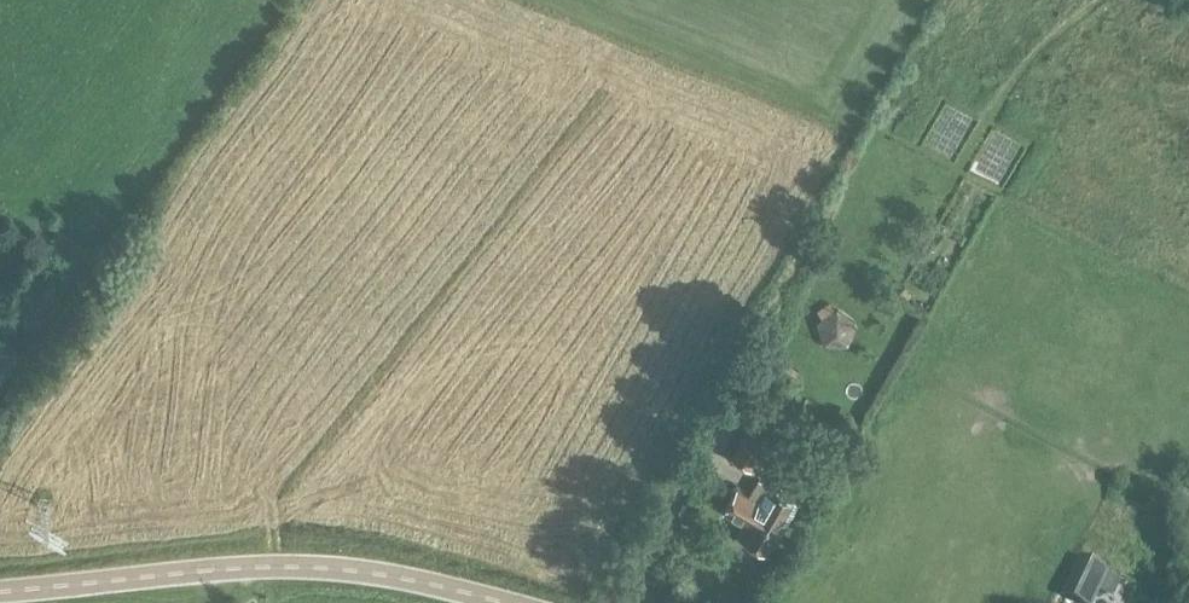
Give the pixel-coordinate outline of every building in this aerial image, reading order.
[(823,325),(846,333),(852,315),(829,307),(823,325)] [(770,439),(749,427),(747,425),(730,457),(752,470),(770,439)] [(738,535),(770,554),(800,501),(766,482),(756,500),(738,489),(724,512),(745,524),(738,535)] [(1065,589),(1060,598),(1071,602),(1097,602),(1110,572),(1079,559),(1065,589)]
